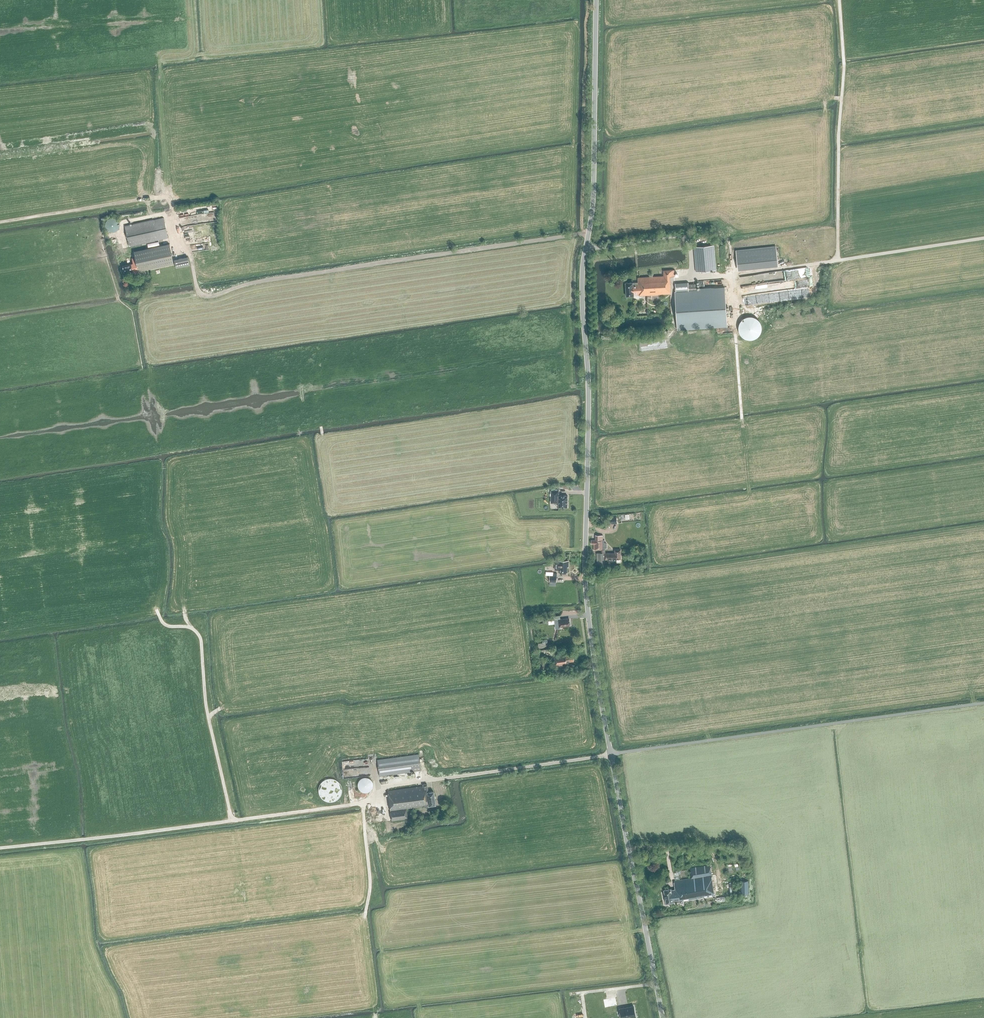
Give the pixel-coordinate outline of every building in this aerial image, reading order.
[(168,237),(164,218),(125,226),(129,245),(168,237)] [(114,221),(106,228),(110,233),(116,227),(115,226),(117,224),(114,221)] [(173,264),(169,244),(133,252),(135,258),(132,259),(133,264),(122,266),(124,273),(131,272),(131,275),(137,274),(136,270),(137,270),(138,271),(173,264)] [(716,270),(713,245),(694,247),(696,272),(716,270)] [(774,248),(734,251),(735,266),(776,263),(774,248)] [(189,265),(188,257),(174,260),(176,268),(189,265)] [(808,267),(797,267),(797,275),(800,275),(800,276),(808,276),(808,267)] [(680,276),(680,269),(678,270),(663,270),(663,276),(637,278),(638,282),(632,283),(625,283),(626,297),(633,296),(633,294),(638,294),(639,296),(671,294),(670,277),(680,276)] [(675,283),(675,291),(688,290),(688,282),(675,283)] [(724,313),(722,288),(674,292),(676,322),(677,330),(723,327),(723,319),(722,313),(724,313)] [(755,338),(758,336),(761,331),(761,327),(760,323),(758,320),(754,318),(751,317),(745,318),(742,320),(740,323),(739,327),(739,331),(741,335),(744,338),(748,339),(752,339),(755,338)] [(559,490),(551,490),(551,503),(559,503),(559,507),(567,507),(568,496),(559,495),(559,490)] [(603,536),(595,535),(595,540),(591,540),(591,544),(593,544),(593,550),(601,550),(601,553),(597,553),(597,565),(605,565),(605,559),(620,559),(620,550),(614,550),(614,553),(605,553),(605,551),(604,550),(604,548),(605,549),(606,548),(606,544),(606,543),(604,543),(604,540),(603,540),(603,536)] [(568,561),(557,561),(557,572),(559,572),(559,573),(567,573),(567,567),(568,567),(568,561)] [(546,575),(549,575),(549,582),(556,582),(557,573),(553,573),(553,572),(546,571),(546,575)] [(564,620),(564,619),(557,620),(554,620),(555,629),(559,628),(559,627),(569,626),(569,621),(568,621),(568,619),(564,620)] [(567,654),(567,653),(554,655),(555,668),(567,666),(566,662),(574,661),(573,654),(567,654)] [(546,668),(544,656),(537,657),(538,669),(546,668)] [(421,770),(419,754),(377,760),(379,776),(421,770)] [(359,778),(359,792),(371,791),(370,777),(359,778)] [(322,779),(320,798),(335,800),(335,796),(339,797),(341,781),(322,779)] [(427,789),(427,784),(423,784),(423,786),(387,791),(391,821),(407,818),(406,808),(421,806),(421,805),(424,804),(424,807),(428,806),(428,805),(435,804),(433,791),(427,792),(427,789)] [(714,896),(710,865),(690,868),(692,878),(674,881),(675,889),(671,890),(671,888),(664,889),(666,903),(673,902),(673,901),(679,900),(679,901),(714,896)] [(618,1003),(606,1004),(608,1013),(620,1012),(618,1003)]
